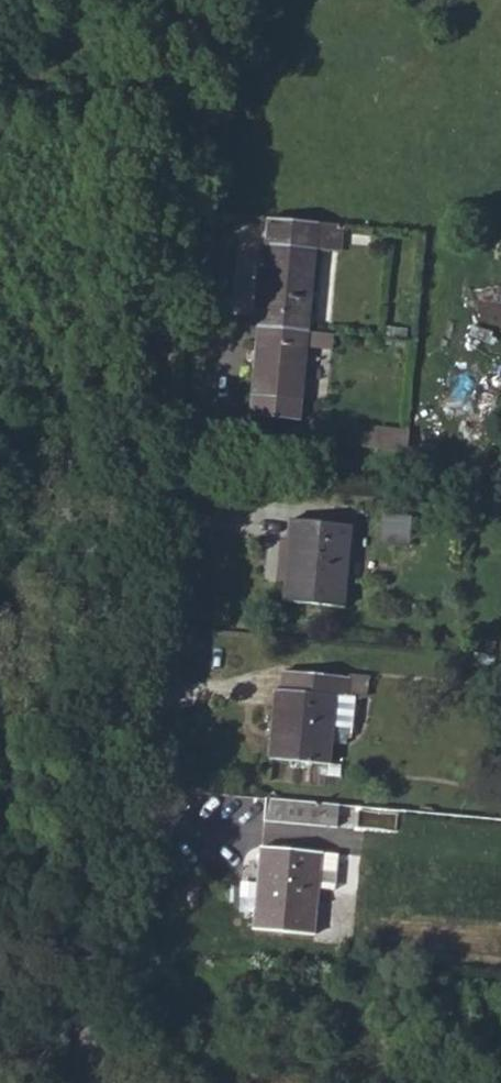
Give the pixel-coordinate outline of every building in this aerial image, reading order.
[(258,306),(257,323),(307,327),(319,216),(308,215),(267,212),(262,259),(256,259),(252,306),(258,306)] [(307,327),(257,323),(250,412),(300,416),(306,342),(307,327)] [(307,327),(306,342),(330,343),(331,329),(307,327)] [(385,501),(382,540),(410,542),(413,503),(385,501)] [(282,602),(345,607),(353,524),(289,519),(282,602)] [(268,757),(330,764),(333,726),(338,675),(285,669),(282,689),(275,688),(268,757)] [(338,675),(333,726),(353,728),(355,700),(346,699),(347,677),(338,675)] [(266,799),(264,820),(325,826),(326,804),(266,799)] [(326,804),(325,826),(342,827),(345,805),(326,804)] [(345,805),(342,827),(370,830),(370,833),(396,835),(397,810),(345,805)] [(253,932),(314,937),(318,890),(322,853),(260,848),(253,932)] [(322,853),(318,890),(335,891),(338,855),(322,853)]
